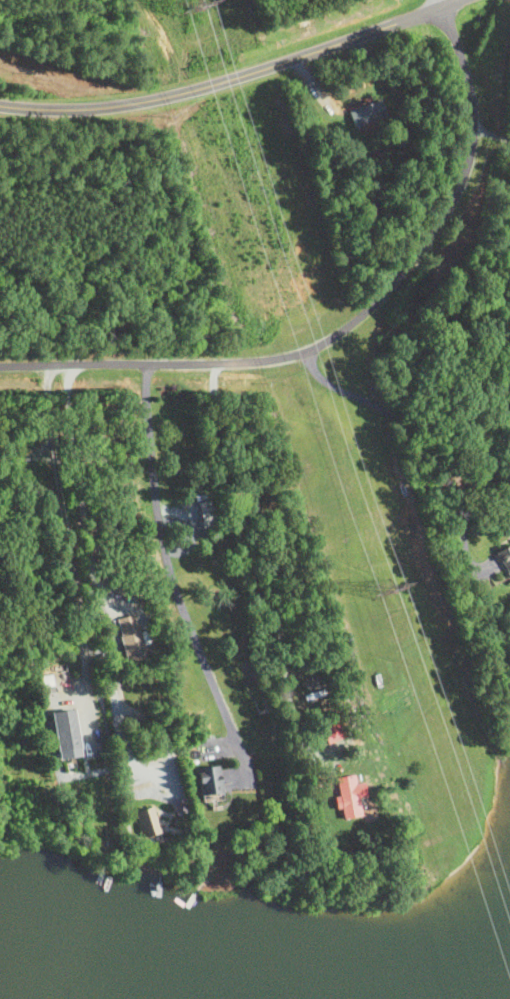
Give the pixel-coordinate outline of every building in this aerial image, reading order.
[(383,121),(382,105),(347,107),(348,123),(383,121)] [(149,660),(139,616),(119,620),(129,664),(149,660)] [(58,700),(55,676),(42,677),(46,702),(58,700)] [(80,710),(57,714),(66,762),(89,757),(80,710)] [(350,738),(341,715),(321,723),(330,745),(350,738)] [(222,795),(219,768),(200,770),(203,797),(222,795)] [(361,798),(367,798),(365,783),(358,785),(357,776),(339,779),(345,820),(364,817),(361,798)] [(176,805),(180,817),(193,814),(189,801),(176,805)] [(137,815),(148,847),(165,842),(153,809),(137,815)]
